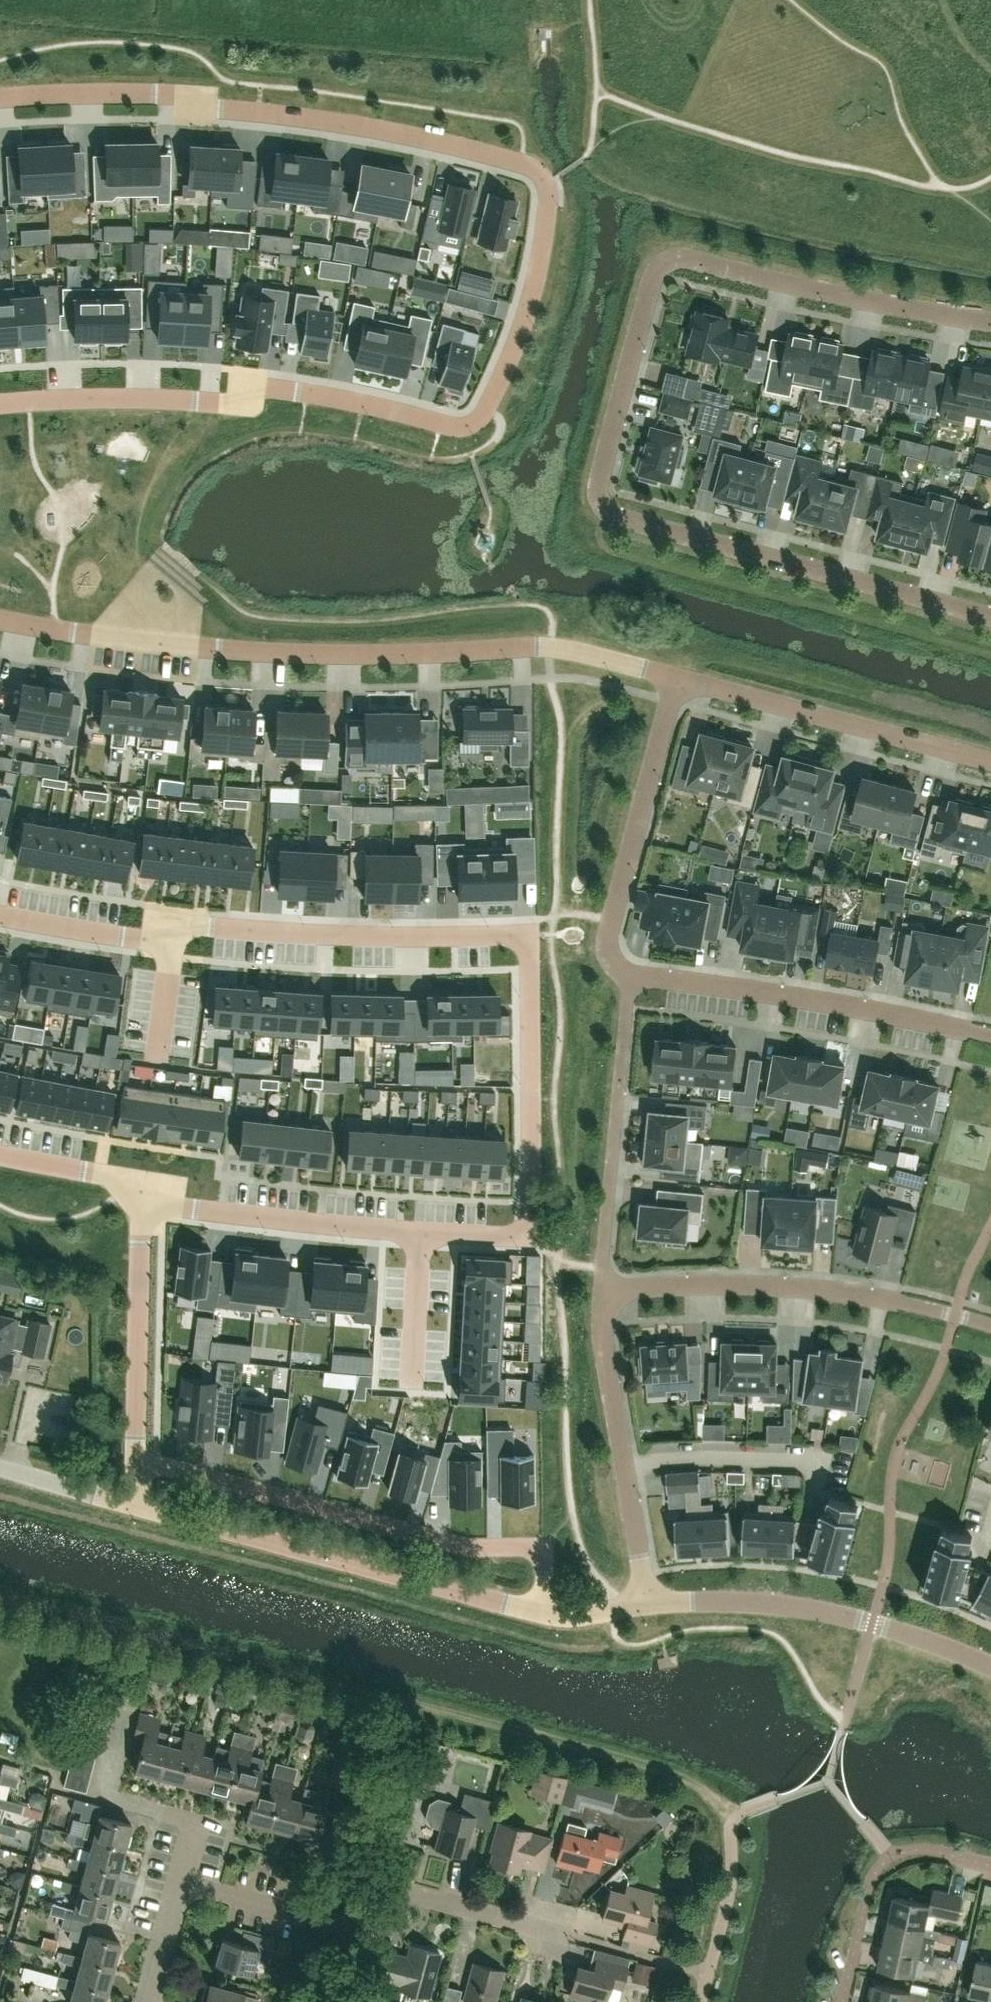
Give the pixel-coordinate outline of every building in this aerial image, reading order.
[(85,169),(72,170),(71,144),(67,144),(67,141),(50,142),(51,145),(45,146),(48,198),(87,196),(85,169)] [(20,164),(7,165),(9,203),(23,202),(23,196),(47,194),(47,199),(48,198),(45,146),(39,146),(39,143),(23,144),(23,147),(19,147),(20,164)] [(132,195),(132,143),(106,144),(106,171),(93,171),(94,200),(112,200),(116,195),(132,195)] [(158,170),(158,143),(132,143),(132,195),(157,195),(157,203),(170,203),(170,170),(158,170)] [(223,147),(214,147),(212,195),(227,196),(226,207),(252,208),(255,177),(239,176),(240,148),(237,148),(237,144),(223,143),(223,147)] [(211,195),(212,195),(214,147),(190,145),(188,184),(183,184),(182,196),(195,196),(195,186),(211,187),(211,195)] [(303,156),(277,153),(274,177),(260,175),(257,204),(280,207),(282,198),(297,200),(303,156)] [(329,159),(303,156),(297,200),(313,201),(312,211),(337,214),(342,185),(326,183),(329,159)] [(379,210),(386,170),(362,166),(357,193),(346,191),(341,215),(353,217),(355,206),(379,210)] [(390,171),(386,170),(379,210),(378,215),(401,220),(400,226),(412,229),(417,204),(405,202),(410,175),(405,174),(406,169),(390,166),(390,171)] [(431,196),(421,239),(439,243),(443,229),(463,233),(473,189),(450,183),(446,199),(431,196)] [(516,202),(489,196),(478,242),(505,249),(508,235),(513,236),(517,220),(512,219),(516,202)] [(133,225),(123,225),(123,240),(133,240),(133,225)] [(39,229),(39,243),(50,242),(49,228),(39,229)] [(173,243),(173,230),(165,229),(165,242),(173,243)] [(173,243),(209,245),(209,230),(181,229),(173,243)] [(210,230),(209,244),(217,245),(234,246),(249,248),(250,234),(210,230)] [(57,266),(55,242),(45,243),(47,267),(57,266)] [(57,257),(69,257),(69,242),(57,242),(57,257)] [(126,242),(126,252),(143,252),(143,242),(126,242)] [(144,243),(144,253),(160,253),(161,243),(144,243)] [(330,258),(332,245),(321,243),(320,256),(330,258)] [(232,262),(234,246),(217,245),(216,260),(232,262)] [(422,247),(419,257),(428,259),(430,249),(422,247)] [(297,254),(291,253),(280,252),(279,262),(296,265),(297,254)] [(413,273),(416,258),(395,254),(392,269),(413,273)] [(347,280),(349,265),(338,263),(335,278),(347,280)] [(387,288),(390,273),(358,266),(355,281),(387,288)] [(461,288),(476,292),(480,276),(465,272),(461,288)] [(446,286),(415,278),(411,293),(442,300),(446,286)] [(185,282),(148,280),(147,312),(160,312),(159,339),(182,340),(185,282)] [(208,315),(221,316),(223,284),(203,283),(203,291),(185,290),(186,282),(185,282),(182,340),(206,342),(208,315)] [(29,342),(29,346),(43,345),(43,341),(45,341),(44,321),(58,320),(58,322),(59,322),(58,285),(40,286),(40,295),(15,297),(14,286),(13,286),(18,343),(27,343),(27,342),(29,342)] [(8,344),(18,343),(13,286),(13,288),(0,289),(0,348),(6,348),(6,344),(8,344)] [(262,348),(266,349),(270,320),(284,322),(288,290),(262,286),(260,299),(243,297),(240,315),(237,315),(234,332),(238,333),(236,345),(247,346),(247,350),(261,352),(262,348)] [(101,339),(100,287),(62,288),(63,314),(75,314),(75,340),(81,340),(81,341),(80,341),(80,344),(83,344),(95,343),(95,344),(97,344),(97,341),(97,339),(101,339)] [(100,287),(101,339),(105,339),(105,341),(105,344),(107,344),(107,343),(119,343),(119,344),(122,343),(122,341),(121,341),(121,339),(127,339),(127,313),(142,313),(141,287),(100,287)] [(448,287),(444,301),(475,309),(479,295),(448,287)] [(297,292),(293,322),(304,323),(300,352),(314,355),(313,358),(327,361),(334,312),(317,309),(319,296),(297,292)] [(354,363),(379,369),(390,322),(372,318),(374,306),(353,302),(347,332),(360,335),(354,363)] [(759,336),(730,328),(727,326),(729,319),(699,311),(698,315),(694,314),(691,327),(695,328),(688,354),(718,361),(719,357),(751,365),(759,336)] [(390,322),(379,369),(405,374),(411,347),(425,350),(431,319),(410,314),(408,326),(390,322)] [(435,352),(446,355),(438,383),(449,386),(448,390),(462,394),(475,347),(461,343),(464,330),(443,324),(435,352)] [(808,387),(817,339),(813,338),(814,334),(796,331),(796,335),(790,334),(785,360),(772,357),(766,390),(791,396),(794,384),(808,387)] [(817,339),(808,387),(822,390),(820,399),(849,405),(855,377),(839,373),(844,345),(839,344),(840,340),(823,336),(822,340),(817,339)] [(855,377),(849,405),(874,410),(877,394),(894,398),(902,357),(896,355),(897,351),(878,348),(877,351),(874,351),(868,379),(855,377)] [(909,358),(902,357),(894,398),(911,401),(909,411),(936,417),(942,390),(926,387),(931,362),(927,362),(928,358),(909,354),(909,358)] [(981,416),(990,372),(965,367),(959,395),(946,392),(941,417),(965,422),(967,413),(981,416)] [(667,372),(662,391),(684,396),(689,377),(667,372)] [(990,372),(981,416),(990,418),(990,372)] [(666,393),(661,410),(688,418),(693,400),(666,393)] [(712,445),(714,437),(713,436),(721,407),(702,403),(694,432),(703,434),(701,442),(712,445)] [(642,474),(641,479),(657,483),(659,479),(671,482),(675,466),(680,467),(684,450),(680,449),(683,435),(652,427),(644,459),(639,458),(636,470),(641,472),(640,474),(642,474)] [(741,500),(752,459),(739,456),(742,444),(714,437),(712,445),(706,469),(721,473),(715,493),(719,494),(718,499),(735,504),(736,499),(741,500)] [(752,459),(741,500),(745,501),(744,506),(761,511),(762,506),(766,507),(771,486),(787,490),(788,486),(795,458),(767,451),(764,463),(752,459)] [(795,458),(788,486),(804,490),(797,515),(799,516),(798,520),(812,523),(813,520),(822,522),(834,477),(819,473),(822,462),(797,455),(796,458),(795,458)] [(834,477),(822,522),(831,524),(830,528),(844,532),(845,528),(847,529),(855,498),(871,502),(878,477),(852,470),(849,481),(834,477)] [(878,477),(871,502),(867,518),(882,522),(878,537),(888,539),(887,543),(902,547),(914,497),(901,493),(903,483),(878,477)] [(914,497),(902,547),(917,552),(919,548),(928,550),(932,537),(945,541),(957,498),(930,491),(928,500),(914,497)] [(990,541),(990,524),(984,522),(985,517),(981,509),(960,503),(947,551),(961,554),(960,559),(985,565),(990,541)] [(18,715),(5,713),(2,732),(39,739),(47,687),(23,683),(18,715)] [(39,739),(40,736),(62,740),(62,743),(75,745),(78,725),(66,723),(71,691),(47,687),(39,739)] [(102,705),(101,715),(100,727),(112,729),(110,745),(111,745),(124,747),(125,747),(126,730),(131,691),(129,691),(129,692),(104,689),(103,694),(102,705)] [(156,694),(131,691),(126,730),(138,732),(136,746),(138,746),(150,748),(156,694)] [(102,705),(103,694),(94,693),(92,704),(102,705)] [(157,694),(156,694),(150,748),(162,749),(164,749),(166,735),(178,736),(180,718),(181,703),(182,698),(157,695),(157,694)] [(190,704),(181,703),(180,718),(188,718),(190,704)] [(102,705),(92,704),(91,714),(101,715),(102,705)] [(463,731),(463,741),(479,741),(480,749),(497,749),(497,741),(509,741),(509,765),(528,765),(528,729),(509,729),(509,709),(479,709),(479,707),(480,707),(480,705),(464,705),(464,707),(465,707),(465,709),(463,709),(463,713),(459,713),(459,731),(463,731)] [(226,756),(230,708),(206,706),(203,738),(190,737),(189,756),(203,757),(203,754),(226,756)] [(254,710),(230,708),(226,756),(249,757),(249,761),(263,762),(264,743),(251,742),(254,710)] [(263,762),(262,778),(279,779),(280,763),(300,764),(302,711),(278,710),(277,732),(274,735),(264,735),(264,743),(263,762)] [(323,755),(322,771),(337,772),(338,740),(325,740),(326,712),(302,711),(300,764),(301,764),(301,754),(323,755)] [(347,731),(346,767),(375,767),(375,762),(391,762),(391,712),(379,712),(379,714),(365,714),(365,718),(346,718),(347,731)] [(404,712),(391,712),(391,762),(425,762),(425,758),(438,758),(438,729),(424,728),(424,731),(417,731),(417,714),(404,714),(404,712)] [(715,788),(727,741),(723,740),(721,735),(708,732),(705,736),(701,734),(693,764),(680,760),(672,787),(699,794),(702,785),(715,788)] [(727,741),(715,788),(730,792),(727,801),(752,808),(759,781),(746,777),(753,748),(749,747),(748,743),(736,739),(732,743),(727,741)] [(124,747),(111,745),(109,759),(122,761),(124,747)] [(150,748),(138,746),(137,756),(149,758),(150,748)] [(150,748),(149,758),(161,759),(162,749),(150,748)] [(794,820),(811,758),(794,754),(793,759),(784,756),(779,778),(775,780),(764,777),(755,811),(778,817),(780,810),(795,813),(793,820),(794,820)] [(827,763),(811,758),(794,820),(808,824),(807,825),(809,825),(809,824),(818,827),(818,828),(833,832),(841,799),(831,796),(829,792),(835,770),(826,767),(827,763)] [(20,772),(33,774),(35,762),(22,760),(20,772)] [(303,781),(303,767),(288,767),(288,780),(303,781)] [(6,771),(3,782),(14,784),(17,773),(6,771)] [(342,774),(342,791),(351,791),(352,774),(342,774)] [(55,778),(43,776),(41,784),(53,786),(55,778)] [(65,788),(67,780),(55,778),(53,786),(65,788)] [(880,824),(891,785),(865,778),(858,805),(843,801),(836,827),(862,834),(866,820),(880,824)] [(175,781),(173,795),(182,796),(184,782),(175,781)] [(273,781),(273,795),(301,796),(302,782),(273,781)] [(529,800),(528,785),(505,786),(506,801),(529,800)] [(916,791),(891,785),(880,824),(894,828),(890,842),(916,849),(924,822),(908,818),(916,791)] [(260,788),(247,787),(246,798),(260,799),(260,788)] [(83,797),(95,799),(96,791),(84,789),(83,797)] [(107,801),(108,792),(96,791),(95,799),(107,801)] [(140,805),(141,796),(129,795),(128,803),(140,805)] [(2,839),(3,833),(11,798),(0,796),(0,839),(2,839)] [(146,805),(159,807),(160,799),(147,797),(146,805)] [(224,798),(223,806),(235,807),(236,799),(224,798)] [(966,853),(978,808),(973,806),(974,803),(957,798),(956,802),(952,801),(946,825),(929,821),(921,853),(941,858),(944,847),(966,853)] [(247,808),(248,800),(236,799),(235,807),(247,808)] [(192,802),(180,801),(179,809),(191,810),(192,802)] [(529,801),(516,801),(516,816),(529,815),(529,801)] [(203,811),(204,803),(192,802),(191,810),(203,811)] [(282,817),(283,802),(271,802),(270,816),(282,817)] [(449,819),(449,805),(435,806),(435,819),(449,819)] [(978,808),(966,853),(968,846),(990,852),(990,855),(990,856),(990,807),(983,805),(982,809),(978,808)] [(353,822),(367,822),(367,806),(354,806),(353,822)] [(46,826),(24,822),(17,859),(39,863),(46,826)] [(350,838),(351,825),(337,824),(336,838),(350,838)] [(61,867),(67,829),(46,826),(39,863),(61,867)] [(82,871),(89,833),(67,829),(61,867),(82,871)] [(103,874),(110,837),(89,833),(82,871),(103,874)] [(162,874),(166,836),(144,833),(139,871),(162,874)] [(183,877),(188,839),(166,836),(162,874),(183,877)] [(485,847),(487,901),(502,901),(502,897),(515,897),(514,881),(514,869),(532,869),(531,836),(506,837),(506,847),(485,847)] [(654,836),(652,844),(668,849),(670,841),(654,836)] [(125,878),(132,841),(110,837),(103,874),(125,878)] [(205,879),(209,841),(188,839),(183,877),(205,879)] [(226,882),(230,844),(209,841),(205,879),(226,882)] [(487,901),(485,847),(464,848),(464,842),(439,843),(440,872),(458,871),(458,883),(459,898),(471,898),(472,902),(487,901)] [(393,855),(392,898),(418,899),(419,875),(431,875),(432,843),(419,843),(419,855),(393,855)] [(248,884),(253,847),(230,844),(226,882),(248,884)] [(702,844),(699,857),(727,864),(730,852),(702,844)] [(267,849),(266,869),(280,870),(279,894),(291,895),(293,895),(303,895),(303,896),(305,896),(307,851),(267,849)] [(392,898),(393,855),(366,854),(366,850),(350,850),(349,877),(364,877),(364,898),(392,898)] [(307,851),(305,896),(307,896),(307,895),(317,896),(320,896),(331,897),(331,887),(332,873),(346,874),(347,854),(307,851)] [(762,872),(765,859),(744,854),(741,867),(762,872)] [(828,860),(824,874),(838,878),(842,864),(828,860)] [(817,865),(813,878),(821,880),(825,867),(817,865)] [(904,897),(908,881),(888,877),(884,893),(904,897)] [(686,889),(687,888),(660,883),(658,893),(640,890),(636,908),(644,910),(641,925),(653,927),(651,935),(657,936),(656,938),(676,942),(686,889)] [(768,953),(776,906),(757,903),(759,892),(737,888),(731,922),(743,924),(746,927),(742,949),(747,950),(746,954),(762,957),(763,952),(768,953)] [(687,889),(686,889),(676,942),(677,942),(677,940),(702,945),(705,928),(709,926),(719,928),(725,895),(707,892),(701,896),(700,899),(685,897),(687,889)] [(905,898),(887,894),(885,908),(903,911),(905,898)] [(776,906),(768,953),(773,954),(772,959),(788,962),(789,957),(793,958),(797,940),(800,938),(814,941),(820,908),(791,903),(790,908),(776,906)] [(933,983),(942,936),(925,933),(926,929),(923,925),(903,921),(899,948),(912,951),(907,978),(912,979),(913,984),(926,986),(929,982),(933,983)] [(956,938),(942,936),(933,983),(937,984),(939,988),(952,990),(954,987),(959,988),(962,969),(967,964),(981,967),(988,928),(963,923),(958,927),(956,938)] [(879,940),(856,936),(851,967),(874,972),(879,944),(890,946),(893,927),(882,925),(879,940)] [(856,936),(833,932),(827,963),(851,967),(856,936)] [(12,1015),(18,984),(2,981),(6,963),(8,952),(0,950),(0,1013),(12,1015)] [(32,960),(26,1001),(47,1004),(48,1004),(55,964),(32,960)] [(47,1004),(47,1009),(69,1012),(76,967),(55,964),(48,1004),(47,1004)] [(76,967),(69,1012),(90,1016),(91,1016),(92,1011),(91,1011),(97,971),(76,967)] [(97,971),(91,1011),(92,1011),(113,1014),(120,974),(97,971)] [(216,986),(213,1026),(235,1027),(237,987),(216,986)] [(237,987),(235,1027),(254,1029),(255,1029),(258,989),(237,987)] [(254,1029),(254,1034),(255,1034),(275,1035),(278,990),(258,989),(255,1029),(254,1029)] [(278,990),(275,1035),(295,1037),(299,991),(278,990)] [(299,991),(295,1037),(317,1038),(320,993),(299,991)] [(332,993),(331,1034),(355,1034),(356,993),(332,993)] [(356,993),(355,1034),(375,1035),(376,1035),(377,994),(356,993)] [(375,1035),(375,1040),(376,1040),(414,1041),(414,1015),(401,1014),(401,995),(377,994),(376,1035),(375,1035)] [(473,994),(451,995),(452,1040),(462,1040),(462,1030),(474,1030),(473,994)] [(497,994),(473,994),(474,1030),(487,1030),(487,1036),(511,1035),(510,1014),(497,1014),(497,994)] [(414,1015),(414,1041),(452,1040),(451,995),(428,995),(428,1015),(414,1015)] [(30,1027),(27,1041),(42,1044),(43,1034),(44,1029),(30,1027)] [(52,1045),(54,1036),(43,1034),(42,1044),(52,1045)] [(682,1080),(685,1042),(658,1039),(656,1059),(652,1059),(651,1072),(655,1073),(655,1077),(665,1078),(663,1093),(680,1094),(682,1080)] [(682,1080),(693,1081),(692,1096),(706,1097),(711,1044),(685,1042),(682,1080)] [(15,1043),(13,1055),(21,1056),(23,1044),(15,1043)] [(711,1044),(706,1097),(719,1098),(720,1084),(733,1085),(737,1047),(711,1044)] [(29,1048),(27,1060),(35,1062),(37,1050),(29,1048)] [(53,1050),(51,1059),(63,1061),(65,1052),(53,1050)] [(65,1052),(63,1061),(75,1063),(77,1054),(65,1052)] [(102,1054),(100,1065),(121,1069),(123,1058),(102,1054)] [(776,1054),(770,1090),(762,1089),(759,1102),(775,1105),(777,1093),(793,1095),(799,1056),(798,1058),(776,1054)] [(822,1060),(799,1056),(793,1095),(815,1099),(822,1060)] [(130,1070),(132,1058),(124,1057),(122,1069),(130,1070)] [(260,1073),(261,1058),(253,1057),(252,1072),(260,1073)] [(751,1058),(749,1067),(761,1069),(763,1060),(751,1058)] [(822,1060),(815,1099),(839,1103),(845,1066),(822,1062),(823,1060),(822,1060)] [(231,1071),(232,1063),(217,1061),(217,1069),(231,1071)] [(474,1080),(474,1063),(461,1063),(461,1080),(474,1080)] [(749,1067),(748,1076),(760,1078),(761,1069),(749,1067)] [(177,1079),(178,1071),(166,1069),(165,1077),(177,1079)] [(870,1070),(864,1098),(856,1096),(849,1126),(866,1129),(870,1109),(885,1113),(894,1074),(893,1074),(893,1075),(870,1070)] [(9,1109),(17,1075),(0,1071),(0,1107),(9,1109)] [(189,1073),(178,1071),(177,1079),(188,1081),(189,1073)] [(414,1084),(414,1072),(401,1072),(400,1083),(414,1084)] [(426,1084),(426,1072),(414,1072),(414,1084),(426,1084)] [(916,1079),(894,1074),(885,1113),(908,1118),(916,1079)] [(23,1076),(16,1111),(35,1115),(41,1080),(23,1076)] [(234,1077),(222,1076),(221,1084),(233,1085),(234,1077)] [(760,1078),(748,1076),(746,1086),(758,1087),(760,1078)] [(305,1077),(304,1086),(313,1087),(314,1078),(305,1077)] [(261,1078),(260,1087),(269,1088),(270,1079),(261,1078)] [(314,1078),(313,1087),(321,1088),(322,1079),(314,1078)] [(270,1079),(269,1088),(277,1089),(278,1080),(270,1079)] [(908,1118),(930,1123),(929,1129),(942,1132),(946,1112),(934,1109),(939,1086),(917,1081),(917,1079),(916,1079),(908,1118)] [(41,1080),(35,1115),(53,1118),(59,1083),(41,1080)] [(59,1083),(53,1118),(70,1121),(77,1087),(59,1083)] [(124,1084),(117,1130),(143,1134),(149,1088),(124,1084)] [(746,1086),(746,1091),(745,1095),(757,1096),(758,1087),(746,1086)] [(77,1087),(70,1121),(88,1125),(94,1090),(77,1087)] [(372,1100),(372,1088),(365,1087),(364,1099),(372,1100)] [(149,1088),(143,1134),(167,1137),(174,1092),(149,1088)] [(380,1088),(372,1088),(372,1100),(379,1100),(380,1088)] [(410,1102),(411,1090),(403,1089),(402,1101),(410,1102)] [(738,1104),(740,1090),(732,1089),(731,1103),(738,1104)] [(94,1090),(88,1125),(107,1128),(113,1094),(94,1090)] [(418,1090),(411,1090),(410,1102),(418,1102),(418,1090)] [(448,1103),(449,1091),(441,1090),(440,1102),(448,1103)] [(740,1090),(738,1104),(756,1106),(757,1096),(745,1095),(746,1091),(740,1090)] [(457,1091),(449,1091),(448,1103),(456,1103),(457,1091)] [(487,1103),(487,1091),(480,1091),(479,1103),(487,1103)] [(495,1092),(487,1091),(487,1103),(494,1104),(495,1092)] [(174,1092),(167,1137),(192,1141),(199,1095),(174,1092)] [(199,1095),(192,1141),(218,1145),(225,1099),(199,1095)] [(649,1138),(687,1141),(688,1127),(705,1128),(708,1105),(683,1103),(681,1115),(647,1111),(646,1127),(650,1128),(649,1138)] [(243,1120),(239,1156),(261,1158),(265,1123),(243,1120)] [(265,1123),(261,1158),(282,1161),(286,1125),(265,1123)] [(753,1124),(751,1137),(757,1138),(760,1125),(753,1124)] [(286,1125),(282,1161),(304,1163),(308,1128),(286,1125)] [(796,1145),(799,1129),(788,1127),(785,1143),(796,1145)] [(308,1128),(304,1163),(326,1166),(330,1130),(308,1128)] [(349,1129),(347,1167),(367,1169),(370,1130),(349,1129)] [(370,1130),(367,1169),(386,1170),(389,1132),(370,1130)] [(389,1132),(386,1170),(405,1171),(408,1133),(389,1132)] [(408,1133),(405,1171),(424,1173),(427,1134),(408,1133)] [(427,1134),(424,1173),(444,1174),(446,1136),(427,1134)] [(839,1150),(842,1137),(828,1134),(826,1147),(839,1150)] [(446,1136),(444,1174),(463,1175),(465,1137),(446,1136)] [(465,1137),(463,1175),(482,1176),(485,1138),(465,1137)] [(485,1138),(482,1176),(502,1178),(504,1139),(485,1138)] [(687,1141),(649,1138),(648,1148),(644,1147),(642,1163),(676,1166),(675,1178),(700,1181),(702,1158),(685,1156),(687,1141)] [(809,1163),(827,1166),(829,1154),(799,1149),(796,1168),(807,1170),(809,1163)] [(905,1167),(908,1152),(900,1151),(897,1166),(905,1167)] [(926,1174),(897,1167),(894,1179),(922,1187),(926,1174)] [(788,1249),(792,1198),(768,1196),(768,1189),(748,1188),(746,1217),(765,1218),(763,1244),(773,1244),(773,1248),(788,1249)] [(689,1223),(701,1224),(704,1193),(678,1191),(677,1207),(638,1203),(637,1217),(641,1217),(639,1235),(668,1238),(668,1244),(686,1246),(689,1223)] [(817,1199),(792,1198),(788,1249),(805,1250),(805,1246),(815,1247),(816,1229),(820,1226),(835,1227),(838,1198),(817,1196),(817,1199)] [(898,1215),(867,1207),(854,1252),(868,1256),(867,1260),(881,1264),(882,1260),(887,1261),(894,1233),(909,1237),(916,1211),(900,1207),(898,1215)] [(215,1306),(219,1278),(207,1277),(209,1263),(210,1249),(181,1245),(175,1293),(197,1296),(196,1307),(215,1310),(215,1306)] [(219,1278),(215,1306),(255,1311),(256,1303),(261,1255),(252,1254),(252,1250),(236,1248),(232,1279),(219,1278)] [(261,1255),(256,1303),(280,1306),(279,1314),(289,1315),(295,1315),(298,1287),(284,1285),(287,1258),(261,1255)] [(540,1268),(540,1256),(527,1255),(526,1268),(540,1268)] [(298,1287),(295,1315),(310,1317),(311,1309),(335,1311),(340,1264),(335,1263),(336,1259),(319,1258),(319,1262),(314,1261),(312,1288),(298,1287)] [(467,1258),(465,1280),(506,1282),(506,1283),(511,1283),(512,1260),(467,1258)] [(340,1263),(336,1311),(354,1313),(353,1321),(375,1323),(377,1294),(363,1292),(365,1278),(366,1262),(350,1260),(350,1264),(340,1263)] [(21,1277),(0,1272),(0,1291),(17,1295),(21,1277)] [(465,1280),(464,1299),(505,1301),(506,1283),(506,1282),(465,1280)] [(464,1299),(463,1318),(504,1321),(505,1301),(464,1299)] [(540,1322),(540,1304),(528,1304),(528,1322),(540,1322)] [(6,1381),(12,1354),(10,1353),(11,1347),(22,1349),(21,1351),(43,1356),(50,1325),(28,1320),(27,1326),(17,1324),(18,1320),(0,1316),(0,1379),(6,1381)] [(463,1318),(462,1337),(503,1340),(504,1321),(463,1318)] [(540,1342),(540,1322),(528,1322),(525,1322),(526,1341),(528,1341),(540,1342)] [(193,1353),(209,1355),(211,1337),(212,1335),(195,1333),(193,1353)] [(691,1355),(702,1356),(703,1336),(692,1335),(691,1355)] [(251,1342),(211,1337),(209,1355),(249,1360),(251,1342)] [(462,1337),(461,1357),(501,1359),(503,1340),(462,1337)] [(749,1389),(751,1343),(746,1343),(743,1339),(732,1339),(730,1343),(725,1343),(723,1375),(710,1374),(709,1399),(733,1400),(734,1389),(749,1389)] [(756,1344),(751,1343),(749,1389),(765,1390),(764,1401),(789,1402),(790,1375),(776,1374),(777,1344),(772,1344),(770,1340),(759,1340),(756,1344)] [(645,1380),(665,1379),(666,1379),(667,1390),(687,1389),(688,1399),(701,1398),(699,1362),(688,1363),(686,1343),(643,1346),(643,1356),(639,1357),(640,1372),(644,1372),(645,1380)] [(831,1403),(837,1356),(836,1356),(837,1352),(838,1352),(838,1351),(821,1348),(821,1350),(822,1350),(822,1353),(812,1352),(808,1374),(794,1372),(793,1399),(806,1400),(831,1403)] [(372,1374),(373,1356),(359,1354),(358,1373),(372,1374)] [(863,1359),(837,1356),(831,1403),(855,1407),(854,1412),(866,1414),(873,1388),(859,1386),(863,1359)] [(461,1357),(460,1376),(500,1378),(500,1377),(501,1359),(461,1357)] [(214,1386),(183,1383),(181,1402),(179,1402),(177,1416),(180,1417),(178,1434),(210,1437),(213,1411),(231,1412),(236,1361),(217,1359),(214,1386)] [(545,1380),(545,1373),(532,1372),(532,1379),(545,1380)] [(371,1387),(372,1374),(358,1374),(355,1385),(371,1387)] [(460,1379),(459,1398),(504,1401),(505,1379),(505,1378),(505,1377),(500,1377),(500,1378),(460,1376),(460,1379)] [(543,1397),(544,1381),(528,1379),(527,1396),(543,1397)] [(285,1431),(288,1397),(273,1395),(272,1403),(240,1400),(235,1449),(256,1452),(257,1448),(269,1449),(271,1429),(285,1431)] [(298,1418),(286,1462),(315,1470),(322,1444),(338,1448),(348,1411),(318,1403),(313,1422),(298,1418)] [(768,1424),(768,1442),(792,1443),(793,1408),(786,1408),(785,1425),(768,1424)] [(724,1425),(704,1425),(704,1439),(724,1439),(724,1425)] [(366,1484),(370,1469),(373,1456),(387,1460),(394,1433),(373,1427),(371,1436),(349,1430),(337,1477),(366,1484)] [(500,1474),(501,1494),(501,1501),(499,1501),(499,1503),(534,1503),(534,1501),(532,1501),(532,1456),(534,1456),(534,1455),(512,1455),(512,1429),(486,1429),(486,1474),(500,1474)] [(841,1448),(855,1450),(857,1438),(843,1436),(841,1448)] [(444,1441),(435,1474),(450,1474),(450,1504),(479,1503),(479,1474),(481,1474),(481,1450),(460,1450),(460,1440),(444,1440),(444,1441)] [(399,1452),(389,1490),(400,1494),(399,1498),(413,1501),(420,1475),(433,1479),(439,1456),(425,1452),(423,1458),(399,1452)] [(675,1520),(678,1554),(704,1553),(701,1504),(702,1504),(700,1471),(666,1473),(668,1492),(686,1491),(688,1519),(675,1520)] [(728,1482),(736,1483),(736,1472),(728,1472),(728,1482)] [(745,1483),(745,1472),(736,1472),(736,1483),(745,1483)] [(773,1484),(782,1484),(783,1473),(773,1473),(773,1484)] [(819,1523),(797,1520),(795,1552),(810,1554),(809,1559),(823,1563),(824,1558),(831,1559),(830,1565),(844,1568),(857,1520),(855,1519),(859,1506),(830,1498),(826,1512),(822,1511),(819,1523)] [(714,1512),(713,1503),(702,1504),(701,1504),(704,1553),(731,1551),(728,1511),(714,1512)] [(760,1503),(759,1512),(745,1511),(743,1551),(769,1552),(772,1504),(760,1503)] [(798,1514),(783,1513),(784,1504),(772,1504),(769,1552),(795,1554),(795,1552),(797,1520),(798,1514)] [(973,1552),(969,1551),(973,1537),(944,1529),(940,1543),(938,1542),(925,1591),(939,1594),(940,1589),(947,1591),(945,1596),(959,1600),(961,1595),(975,1601),(990,1573),(969,1565),(973,1552)] [(990,1573),(975,1601),(974,1603),(990,1612),(990,1570),(990,1573)] [(217,1693),(214,1704),(226,1707),(231,1687),(217,1683),(215,1692),(217,1693)] [(86,1699),(83,1712),(105,1718),(108,1705),(86,1699)] [(302,1708),(280,1702),(276,1718),(286,1721),(287,1716),(299,1719),(302,1708)] [(83,1712),(80,1724),(102,1730),(105,1718),(83,1712)] [(159,1776),(170,1734),(156,1730),(159,1719),(140,1714),(134,1734),(144,1737),(135,1770),(159,1776)] [(298,1740),(307,1743),(313,1739),(315,1730),(311,1723),(303,1721),(298,1725),(295,1734),(298,1740)] [(102,1730),(80,1724),(76,1736),(98,1742),(102,1730)] [(183,1738),(170,1734),(159,1776),(182,1783),(195,1734),(185,1731),(183,1738)] [(216,1747),(213,1758),(205,1789),(228,1795),(244,1735),(235,1732),(230,1751),(216,1747)] [(195,1734),(182,1783),(205,1789),(213,1758),(200,1754),(205,1736),(195,1734)] [(254,1737),(244,1735),(228,1795),(251,1801),(252,1801),(255,1789),(258,1779),(261,1770),(247,1766),(254,1737)] [(76,1736),(73,1749),(95,1755),(98,1742),(76,1736)] [(424,1739),(418,1764),(443,1771),(447,1756),(452,1758),(455,1747),(424,1739)] [(73,1749),(70,1762),(92,1767),(95,1755),(73,1749)] [(356,1761),(348,1759),(336,1756),(330,1781),(350,1787),(356,1761)] [(70,1762),(67,1774),(89,1779),(92,1767),(70,1762)] [(252,1801),(251,1801),(246,1821),(269,1827),(286,1766),(276,1764),(271,1783),(258,1779),(255,1789),(252,1801)] [(295,1769),(286,1766),(269,1827),(291,1833),(301,1801),(288,1798),(295,1769)] [(562,1803),(568,1778),(535,1770),(529,1794),(562,1803)] [(15,1786),(17,1778),(0,1773),(0,1782),(15,1786)] [(89,1779),(67,1774),(63,1786),(86,1792),(89,1779)] [(585,1783),(568,1778),(562,1803),(578,1807),(585,1783)] [(305,1788),(301,1801),(291,1833),(316,1840),(329,1790),(319,1788),(319,1791),(305,1788)] [(431,1824),(441,1826),(435,1847),(425,1844),(424,1845),(464,1856),(473,1825),(486,1829),(494,1802),(464,1794),(458,1813),(446,1810),(448,1804),(438,1800),(431,1804),(427,1817),(431,1824)] [(20,1813),(22,1804),(0,1798),(0,1808),(20,1813)] [(79,1820),(86,1821),(82,1836),(93,1839),(92,1840),(125,1849),(131,1824),(99,1816),(102,1806),(74,1798),(71,1809),(81,1812),(79,1820)] [(31,1803),(26,1815),(44,1823),(49,1810),(31,1803)] [(615,1856),(620,1838),(598,1832),(596,1840),(583,1837),(586,1827),(567,1822),(565,1832),(564,1832),(555,1863),(580,1869),(581,1865),(597,1869),(601,1853),(615,1856)] [(14,1836),(16,1827),(0,1823),(0,1832),(14,1836)] [(542,1870),(550,1839),(527,1833),(528,1831),(498,1823),(491,1850),(493,1851),(489,1863),(517,1871),(519,1864),(542,1870)] [(92,1840),(93,1839),(82,1836),(75,1834),(73,1843),(90,1847),(86,1862),(86,1863),(119,1872),(125,1849),(92,1840)] [(86,1863),(86,1862),(69,1858),(67,1866),(84,1871),(80,1885),(80,1886),(113,1895),(119,1872),(86,1863)] [(80,1886),(80,1885),(63,1881),(60,1890),(78,1894),(74,1909),(74,1910),(92,1914),(107,1918),(113,1895),(80,1886)] [(986,1884),(981,1904),(990,1906),(990,1885),(986,1884)] [(646,1919),(653,1894),(626,1887),(624,1894),(610,1890),(602,1920),(626,1926),(623,1938),(650,1946),(656,1922),(646,1919)] [(887,1900),(886,1907),(891,1911),(890,1912),(889,1920),(925,1928),(925,1927),(929,1912),(957,1919),(962,1897),(974,1899),(976,1891),(964,1889),(963,1894),(949,1891),(933,1888),(931,1897),(929,1903),(894,1896),(893,1898),(887,1900)] [(74,1910),(74,1909),(51,1903),(48,1913),(63,1917),(90,1924),(92,1914),(74,1910)] [(90,1924),(63,1917),(61,1927),(70,1930),(88,1935),(88,1934),(90,1924)] [(889,1920),(884,1943),(920,1951),(923,1936),(939,1940),(941,1931),(925,1927),(925,1928),(889,1920)] [(88,1935),(70,1930),(68,1938),(85,1943),(82,1958),(81,1958),(114,1967),(120,1942),(88,1934),(88,1935)] [(273,1939),(243,1931),(240,1943),(222,1938),(215,1964),(251,1974),(255,1958),(267,1961),(273,1939)] [(884,1943),(878,1967),(915,1975),(918,1960),(934,1963),(950,1967),(952,1958),(920,1951),(884,1943)] [(429,1996),(440,1954),(412,1946),(409,1957),(387,1951),(380,1978),(402,1984),(400,1988),(429,1996)] [(81,1958),(82,1958),(64,1953),(62,1961),(79,1966),(75,1981),(108,1990),(114,1967),(81,1958)] [(977,1960),(970,1993),(990,1998),(990,1963),(977,1960)] [(609,1985),(621,1988),(627,1967),(604,1961),(601,1973),(577,1966),(569,1995),(586,1999),(585,2001),(605,2001),(609,1985)] [(631,1980),(654,1986),(659,1968),(636,1961),(631,1980)] [(502,1970),(474,1962),(464,1999),(476,2001),(494,2001),(502,1970)] [(108,1990),(75,1981),(58,1976),(56,1985),(73,1989),(70,2001),(104,2001),(108,1990)] [(871,2001),(908,2001),(909,2000),(919,2001),(925,2001),(927,1994),(875,1983),(871,2001)] [(210,1984),(209,1985),(205,1984),(201,1999),(205,2000),(205,2001),(255,2001),(256,1997),(242,1993),(210,1984)] [(462,1990),(447,1986),(443,2001),(458,2001),(462,1990)]
